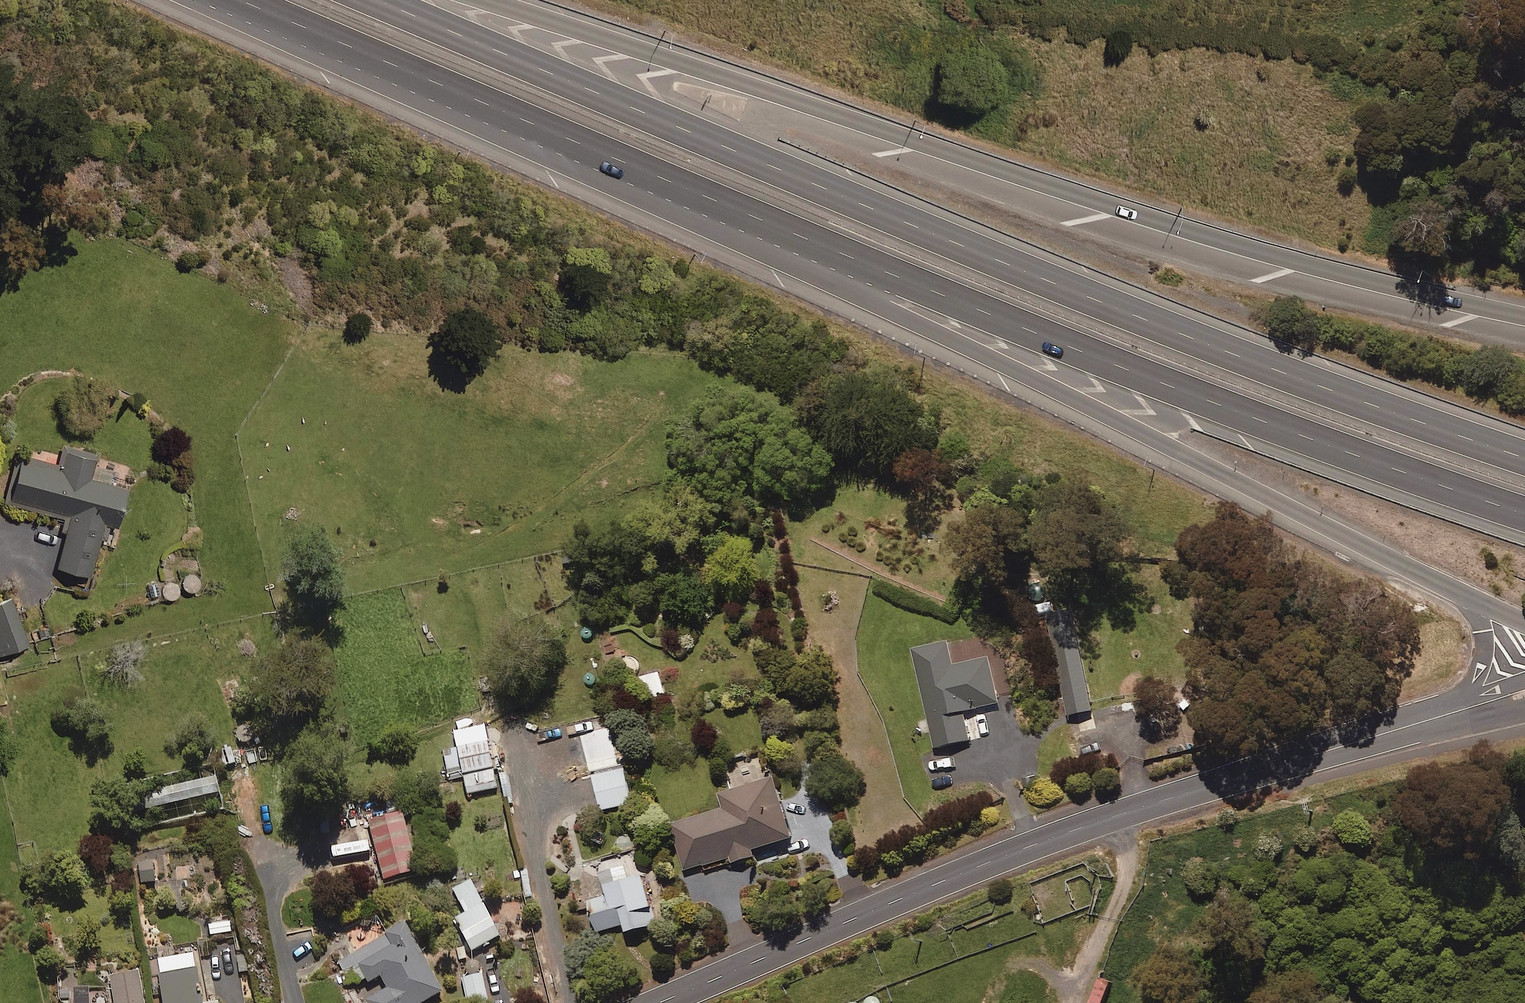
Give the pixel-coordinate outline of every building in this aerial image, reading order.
[(90,478),(95,456),(64,448),(59,468),(21,458),(10,501),(70,516),(57,568),(91,577),(104,524),(117,527),(127,488),(90,478)] [(28,644),(11,598),(0,603),(0,655),(28,644)] [(1066,717),(1093,713),(1076,611),(1050,615),(1066,717)] [(991,660),(954,667),(950,645),(916,652),(936,749),(970,742),(964,713),(1000,705),(991,660)] [(468,796),(497,790),(486,727),(455,733),(458,750),(443,753),(448,778),(464,775),(468,796)] [(236,765),(233,747),(218,749),(221,768),(236,765)] [(603,811),(634,805),(624,759),(605,763),(608,776),(596,778),(603,811)] [(755,852),(796,840),(779,781),(723,796),(727,810),(673,825),(686,872),(730,860),(732,866),(757,859),(755,852)] [(164,824),(224,811),(218,782),(141,798),(144,814),(161,810),(164,824)] [(418,872),(404,816),(372,824),(386,880),(418,872)] [(155,883),(154,864),(139,865),(141,884),(155,883)] [(647,879),(631,884),(627,869),(603,876),(609,898),(591,903),(600,933),(628,925),(631,935),(660,927),(647,879)] [(473,953),(501,938),(471,881),(454,890),(466,914),(456,920),(473,953)] [(211,935),(229,935),(229,921),(210,922),(211,935)] [(444,994),(406,927),(345,961),(358,983),(366,978),(369,985),(382,978),(389,990),(366,1002),(428,1002),(444,994)] [(198,960),(160,965),(165,1002),(203,1002),(198,960)] [(141,976),(113,980),(116,1002),(144,1002),(141,976)] [(483,976),(463,980),(467,1002),(488,1002),(483,976)] [(113,993),(75,994),(75,1002),(113,1002),(113,993)]
